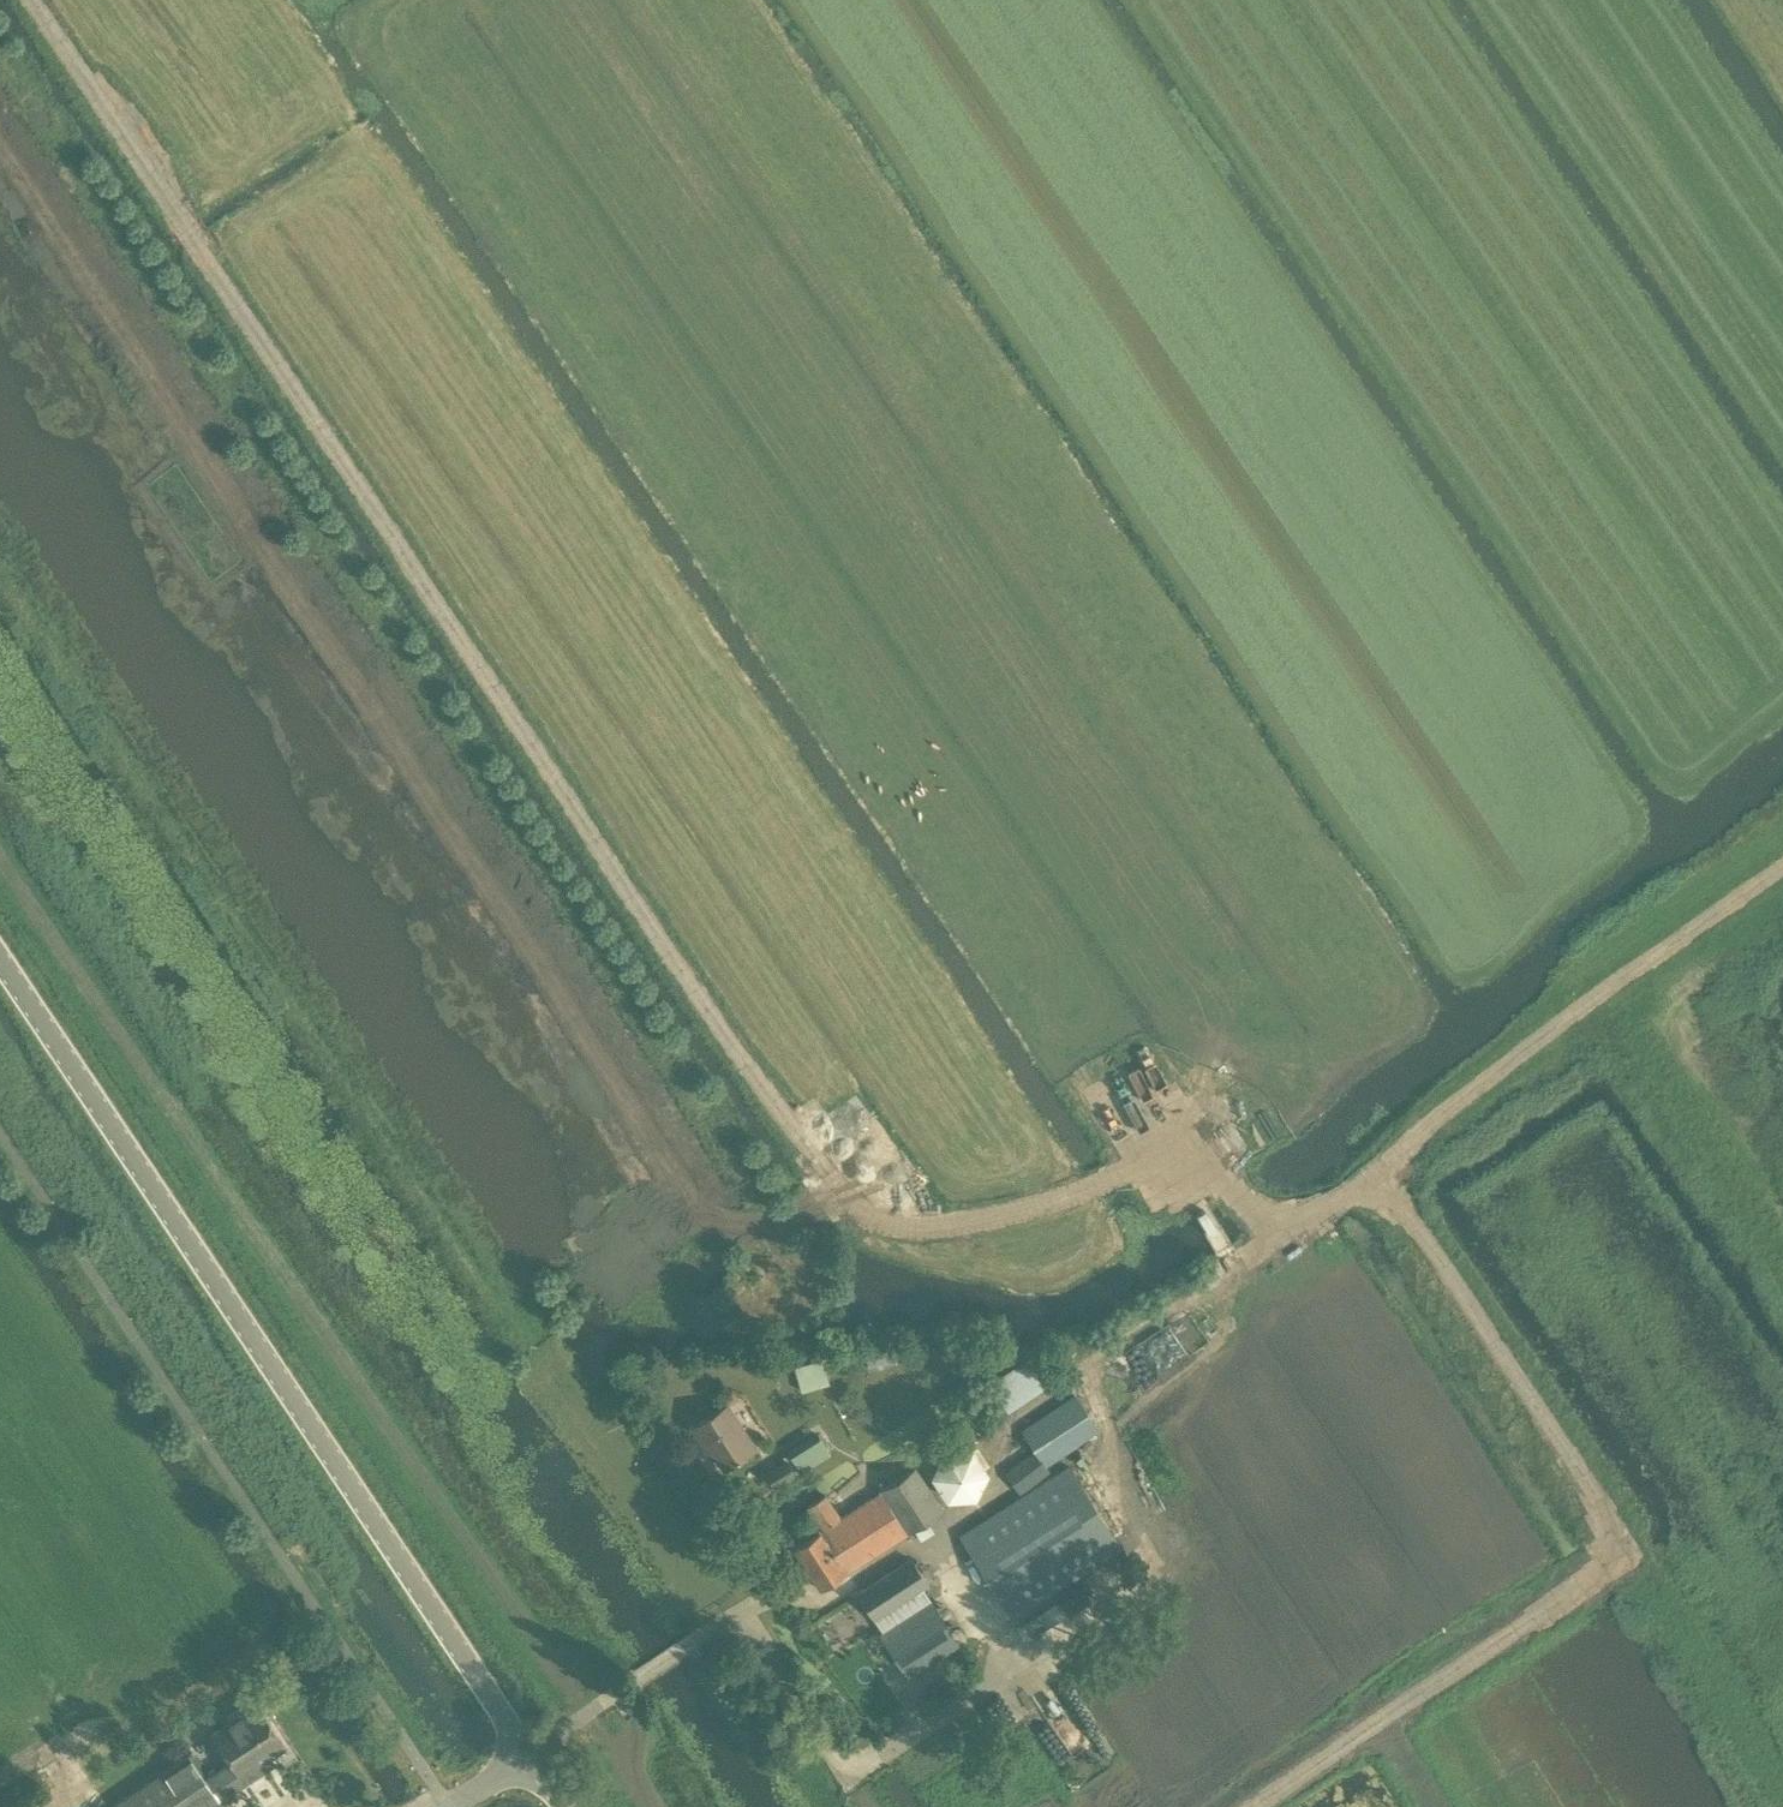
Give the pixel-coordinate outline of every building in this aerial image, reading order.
[(801,1391),(830,1383),(823,1359),(794,1367),(801,1391)] [(1046,1466),(1098,1431),(1075,1398),(1023,1433),(1034,1450),(1007,1471),(1020,1491),(1049,1471),(1046,1466)] [(723,1467),(754,1448),(729,1409),(695,1430),(705,1446),(709,1444),(723,1467)] [(802,1472),(827,1456),(817,1439),(791,1455),(793,1458),(767,1474),(775,1486),(801,1470),(802,1472)] [(821,1532),(794,1549),(819,1589),(942,1511),(916,1470),(882,1491),(883,1493),(842,1519),(828,1496),(806,1509),(807,1511),(821,1532)] [(1010,1615),(1117,1547),(1068,1470),(961,1539),(1010,1615)] [(928,1584),(910,1557),(856,1592),(874,1620),(928,1584)] [(882,1632),(879,1634),(908,1678),(961,1645),(932,1600),(882,1632)] [(219,1798),(266,1767),(262,1760),(285,1745),(256,1703),(213,1732),(232,1761),(206,1778),(189,1753),(109,1806),(225,1806),(219,1798)] [(631,1703),(625,1707),(630,1714),(636,1710),(631,1703)]
